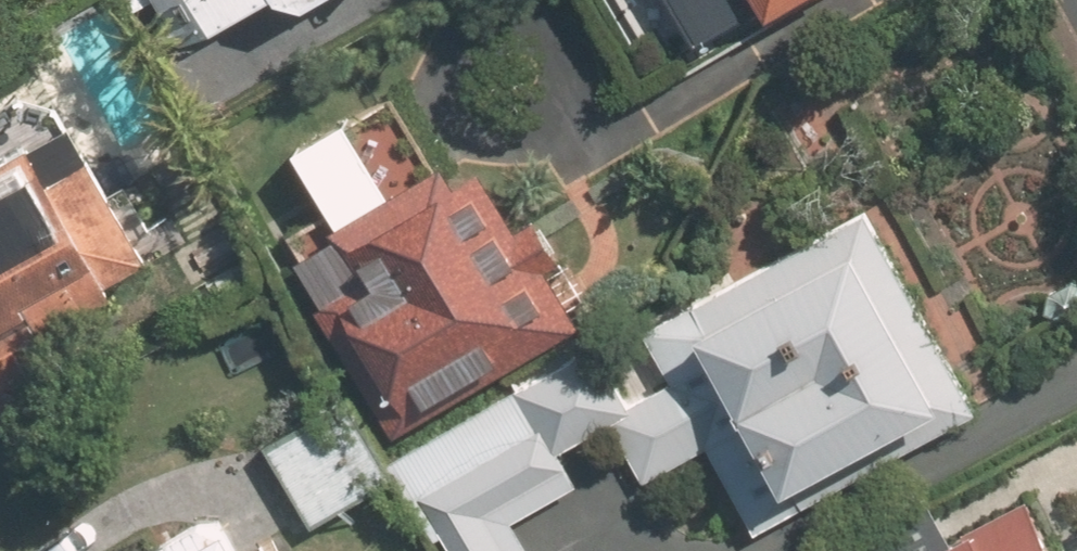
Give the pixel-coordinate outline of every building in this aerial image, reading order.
[(172,39),(248,0),(152,0),(172,39)] [(707,52),(802,0),(678,0),(707,52)] [(467,172),(425,97),(358,135),(349,119),(299,147),(339,217),(290,244),(343,338),(381,406),(398,437),(579,335),(482,163),(467,172)] [(54,369),(33,330),(106,291),(100,281),(145,258),(69,113),(0,150),(0,398),(54,369)] [(650,336),(675,380),(622,410),(664,485),(717,455),(757,528),(910,442),(973,407),(866,216),(650,336)] [(579,482),(560,450),(620,416),(582,351),(407,452),(464,550),(538,550),(518,517),(579,482)] [(348,397),(271,441),(316,520),(393,477),(348,397)] [(1030,493),(927,550),(1063,550),(1030,493)] [(222,508),(142,550),(246,550),(222,508)]
